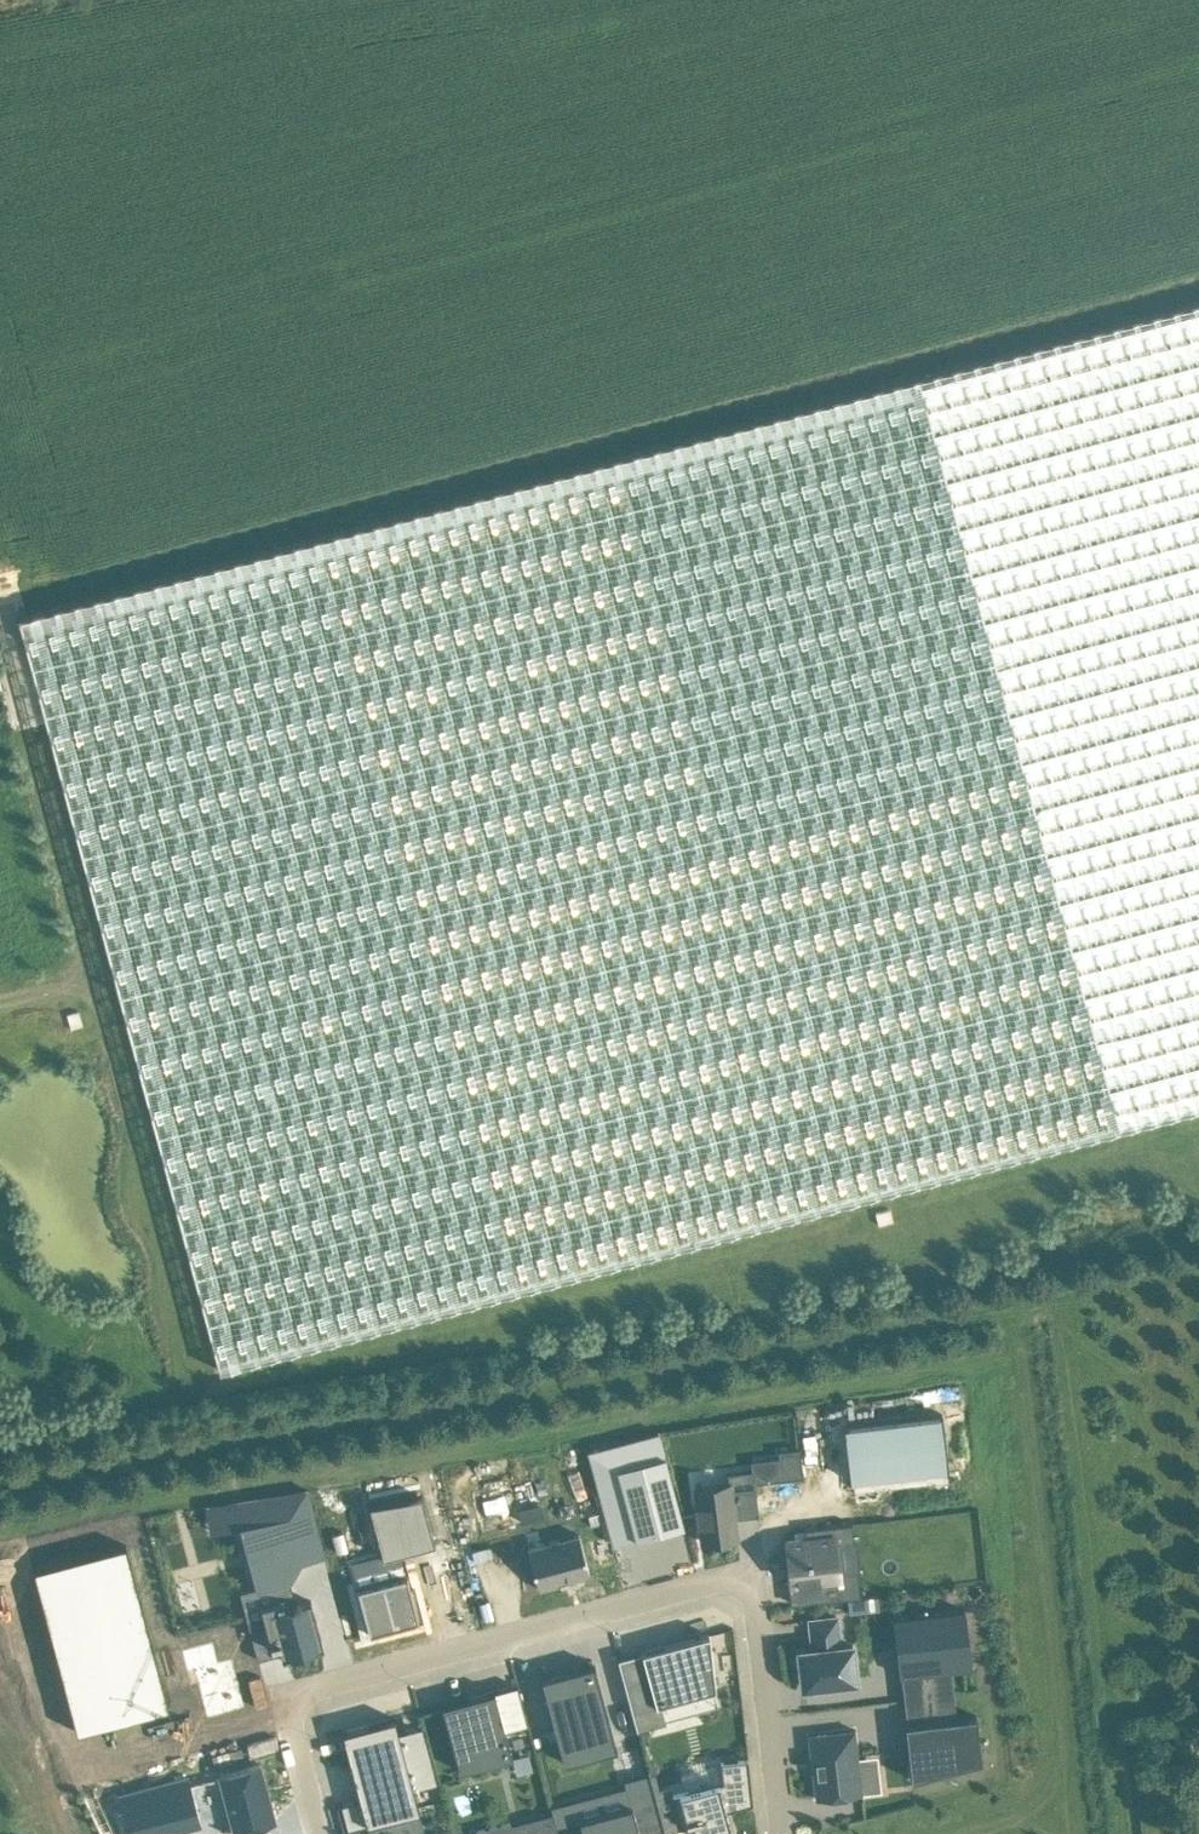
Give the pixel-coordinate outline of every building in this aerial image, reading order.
[(1198,1105),(1198,300),(18,616),(219,1367),(1198,1105)] [(870,1420),(846,1423),(856,1504),(884,1500),(882,1478),(949,1470),(946,1441),(943,1412),(870,1420)] [(659,1430),(588,1448),(613,1543),(684,1524),(659,1430)] [(800,1446),(778,1449),(781,1476),(782,1478),(803,1475),(800,1446)] [(545,1469),(460,1493),(473,1536),(557,1512),(545,1469)] [(704,1485),(696,1486),(702,1539),(737,1535),(735,1516),(759,1513),(755,1481),(755,1479),(754,1469),(728,1472),(729,1481),(704,1485)] [(436,1493),(376,1493),(394,1561),(450,1548),(436,1493)] [(301,1561),(289,1515),(240,1523),(240,1524),(257,1585),(257,1587),(291,1578),(301,1561)] [(789,1562),(784,1562),(786,1579),(788,1579),(818,1576),(821,1599),(861,1595),(858,1570),(858,1569),(839,1571),(835,1542),(854,1539),(852,1522),(806,1527),(807,1537),(799,1538),(787,1539),(789,1562)] [(579,1532),(528,1546),(539,1588),(565,1581),(564,1577),(589,1571),(579,1532)] [(125,1549),(17,1573),(63,1740),(166,1718),(125,1549)] [(399,1574),(349,1587),(360,1633),(386,1627),(388,1632),(425,1622),(414,1587),(403,1590),(399,1574)] [(272,1644),(279,1642),(281,1651),(282,1656),(324,1645),(311,1598),(288,1605),(286,1597),(261,1604),(272,1644)] [(893,1616),(900,1674),(972,1666),(965,1608),(893,1616)] [(814,1648),(799,1650),(803,1685),(822,1683),(822,1686),(837,1684),(836,1681),(857,1679),(853,1643),(840,1645),(837,1616),(810,1619),(814,1648)] [(642,1650),(618,1656),(632,1707),(656,1701),(656,1703),(659,1703),(663,1719),(718,1704),(714,1688),(716,1687),(710,1632),(642,1650)] [(227,1639),(181,1651),(192,1693),(205,1690),(215,1730),(261,1718),(245,1661),(234,1666),(227,1639)] [(595,1663),(542,1677),(564,1761),(617,1747),(595,1663)] [(496,1690),(443,1703),(459,1768),(513,1755),(496,1690)] [(736,1703),(693,1716),(701,1744),(744,1732),(736,1703)] [(982,1759),(977,1714),(905,1722),(912,1778),(982,1759)] [(396,1716),(342,1730),(360,1798),(367,1823),(367,1824),(420,1810),(414,1786),(399,1729),(396,1716)] [(816,1797),(862,1792),(855,1728),(809,1733),(816,1797)] [(673,1793),(681,1825),(693,1823),(696,1833),(706,1833),(710,1833),(732,1828),(728,1811),(727,1811),(726,1808),(753,1801),(748,1757),(721,1760),(679,1771),(684,1790),(673,1793)] [(260,1762),(219,1773),(234,1830),(276,1819),(275,1818),(260,1762)] [(640,1833),(664,1827),(649,1772),(624,1779),(631,1804),(580,1818),(584,1833),(641,1833),(640,1833)] [(132,1819),(135,1833),(201,1833),(195,1805),(132,1819)] [(510,1820),(476,1829),(478,1833),(514,1833),(510,1820)]
